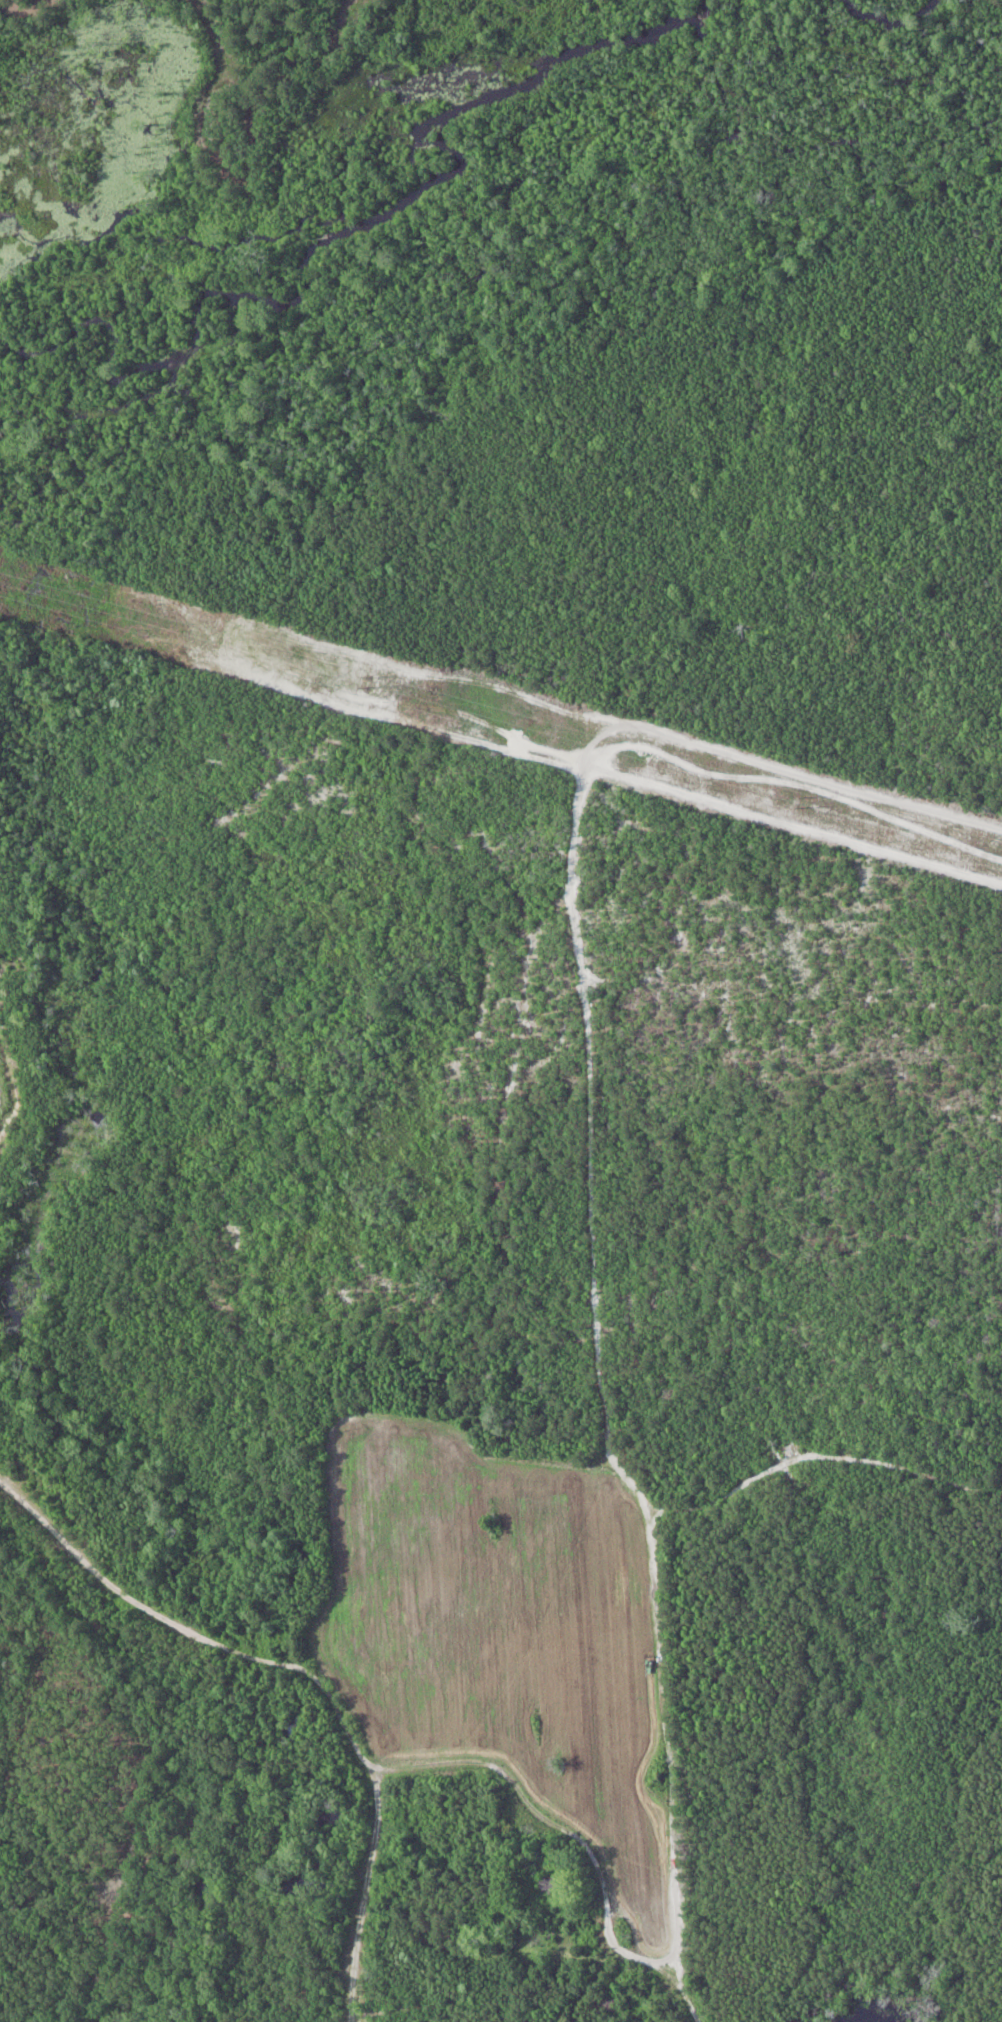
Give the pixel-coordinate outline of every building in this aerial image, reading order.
[(565,1876),(540,1876),(540,1890),(565,1890),(565,1876)]
